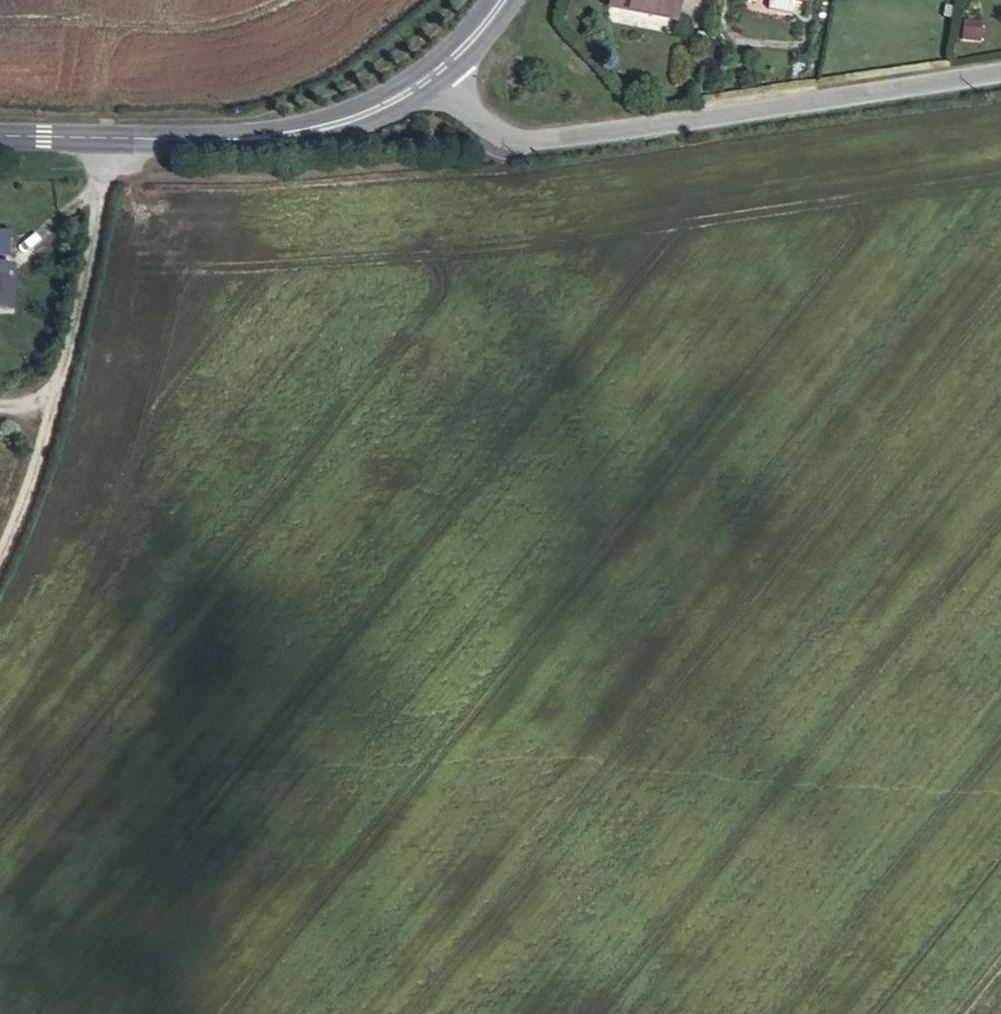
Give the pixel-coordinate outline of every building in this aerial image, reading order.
[(647,26),(652,0),(582,0),(579,12),(647,26)] [(787,0),(745,0),(745,1),(748,2),(745,16),(770,21),(773,6),(785,9),(787,0)] [(8,257),(9,232),(0,232),(0,256),(8,257)] [(11,310),(12,268),(0,267),(0,310),(11,310)]
